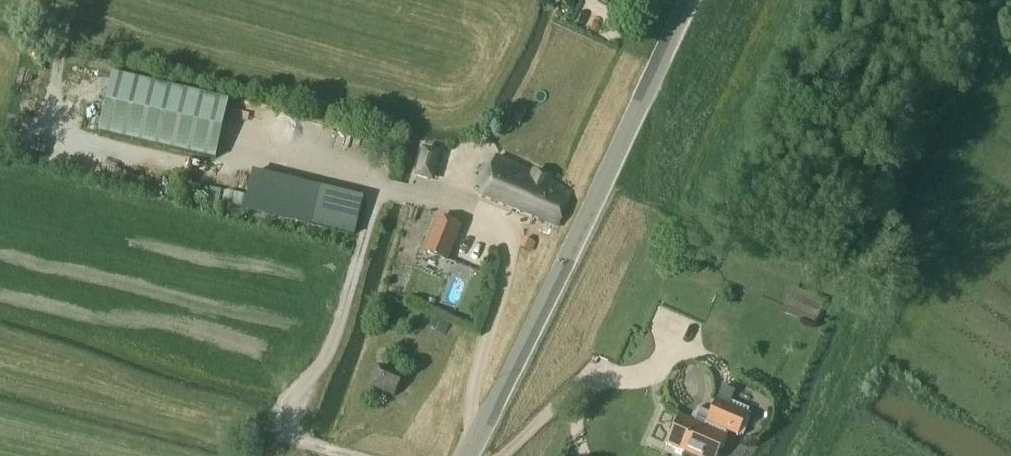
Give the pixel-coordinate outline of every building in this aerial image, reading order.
[(111,74),(98,133),(215,160),(229,101),(111,74)] [(432,180),(440,154),(424,150),(417,176),(432,180)] [(558,227),(571,192),(551,183),(552,181),(524,168),(523,170),(496,158),(480,198),(558,227)] [(354,235),(363,199),(252,172),(243,209),(354,235)] [(439,219),(425,252),(446,261),(459,227),(439,219)] [(524,239),(520,249),(532,253),(535,244),(524,239)] [(404,379),(378,370),(371,392),(398,400),(404,379)] [(710,415),(700,410),(694,423),(679,416),(666,445),(684,453),(683,455),(718,455),(726,437),(725,437),(727,432),(738,437),(747,415),(716,401),(710,415)]
